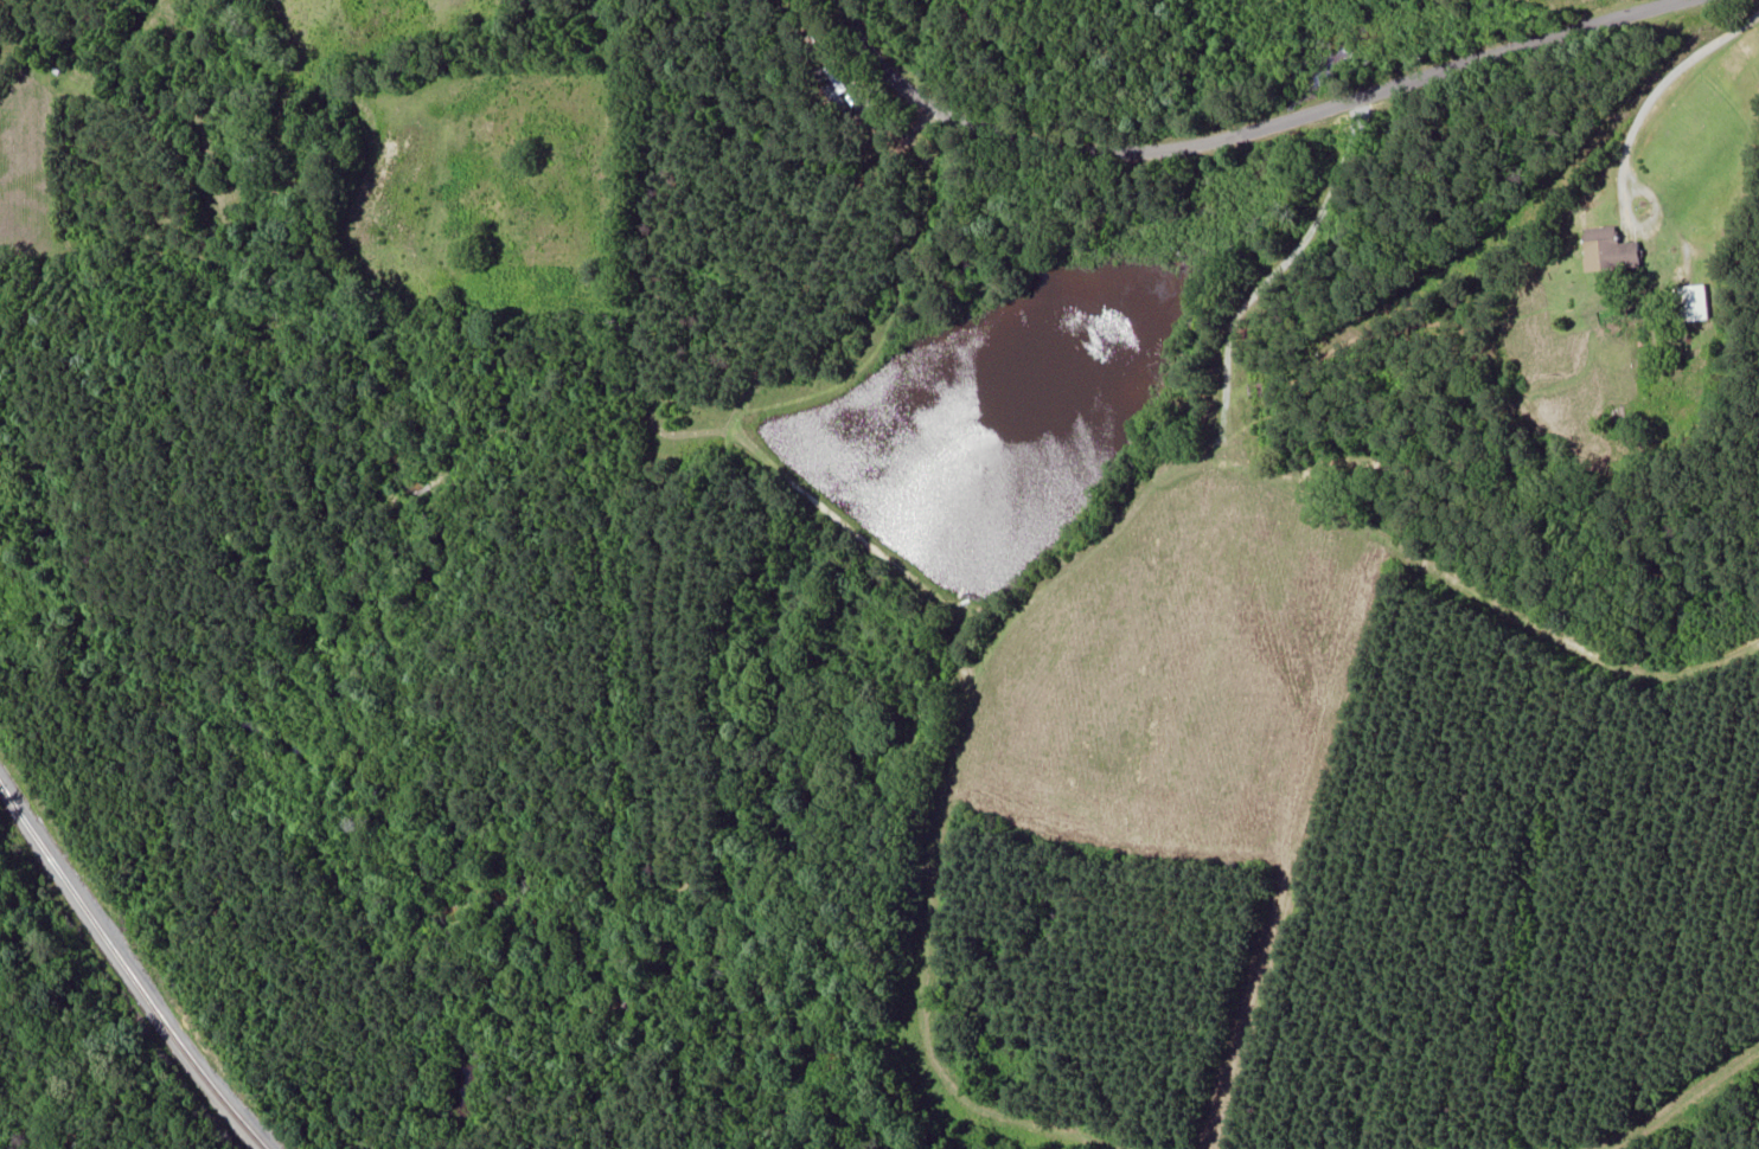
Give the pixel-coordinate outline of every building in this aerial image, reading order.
[(1588,229),(1589,270),(1643,268),(1643,241),(1622,242),(1621,228),(1588,229)] [(1680,322),(1711,321),(1710,286),(1679,287),(1680,322)]
